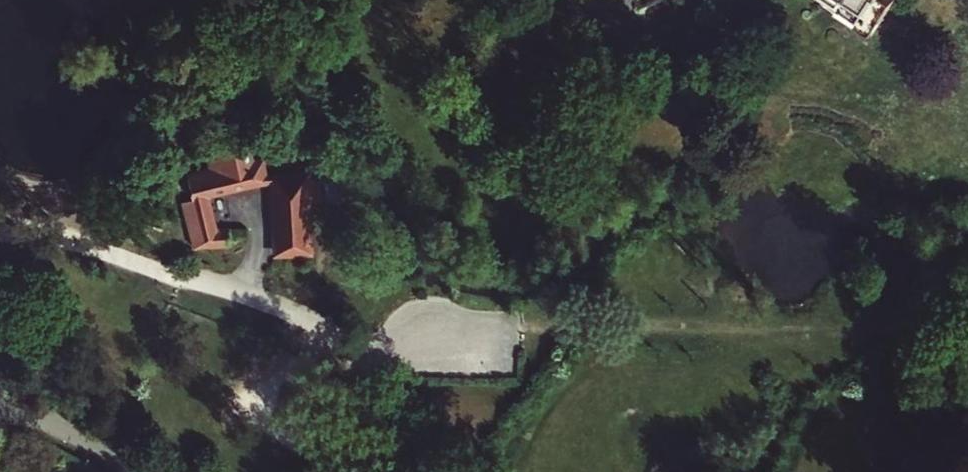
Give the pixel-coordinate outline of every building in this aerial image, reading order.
[(862,16),(863,15),(875,23),(891,0),(839,0),(862,16)] [(194,200),(176,204),(190,251),(212,247),(234,245),(232,230),(218,230),(211,195),(265,179),(262,154),(252,158),(249,145),(208,153),(212,171),(188,178),(194,200)] [(306,178),(305,175),(271,177),(276,256),(311,253),(307,202),(324,201),(322,177),(306,178)]
